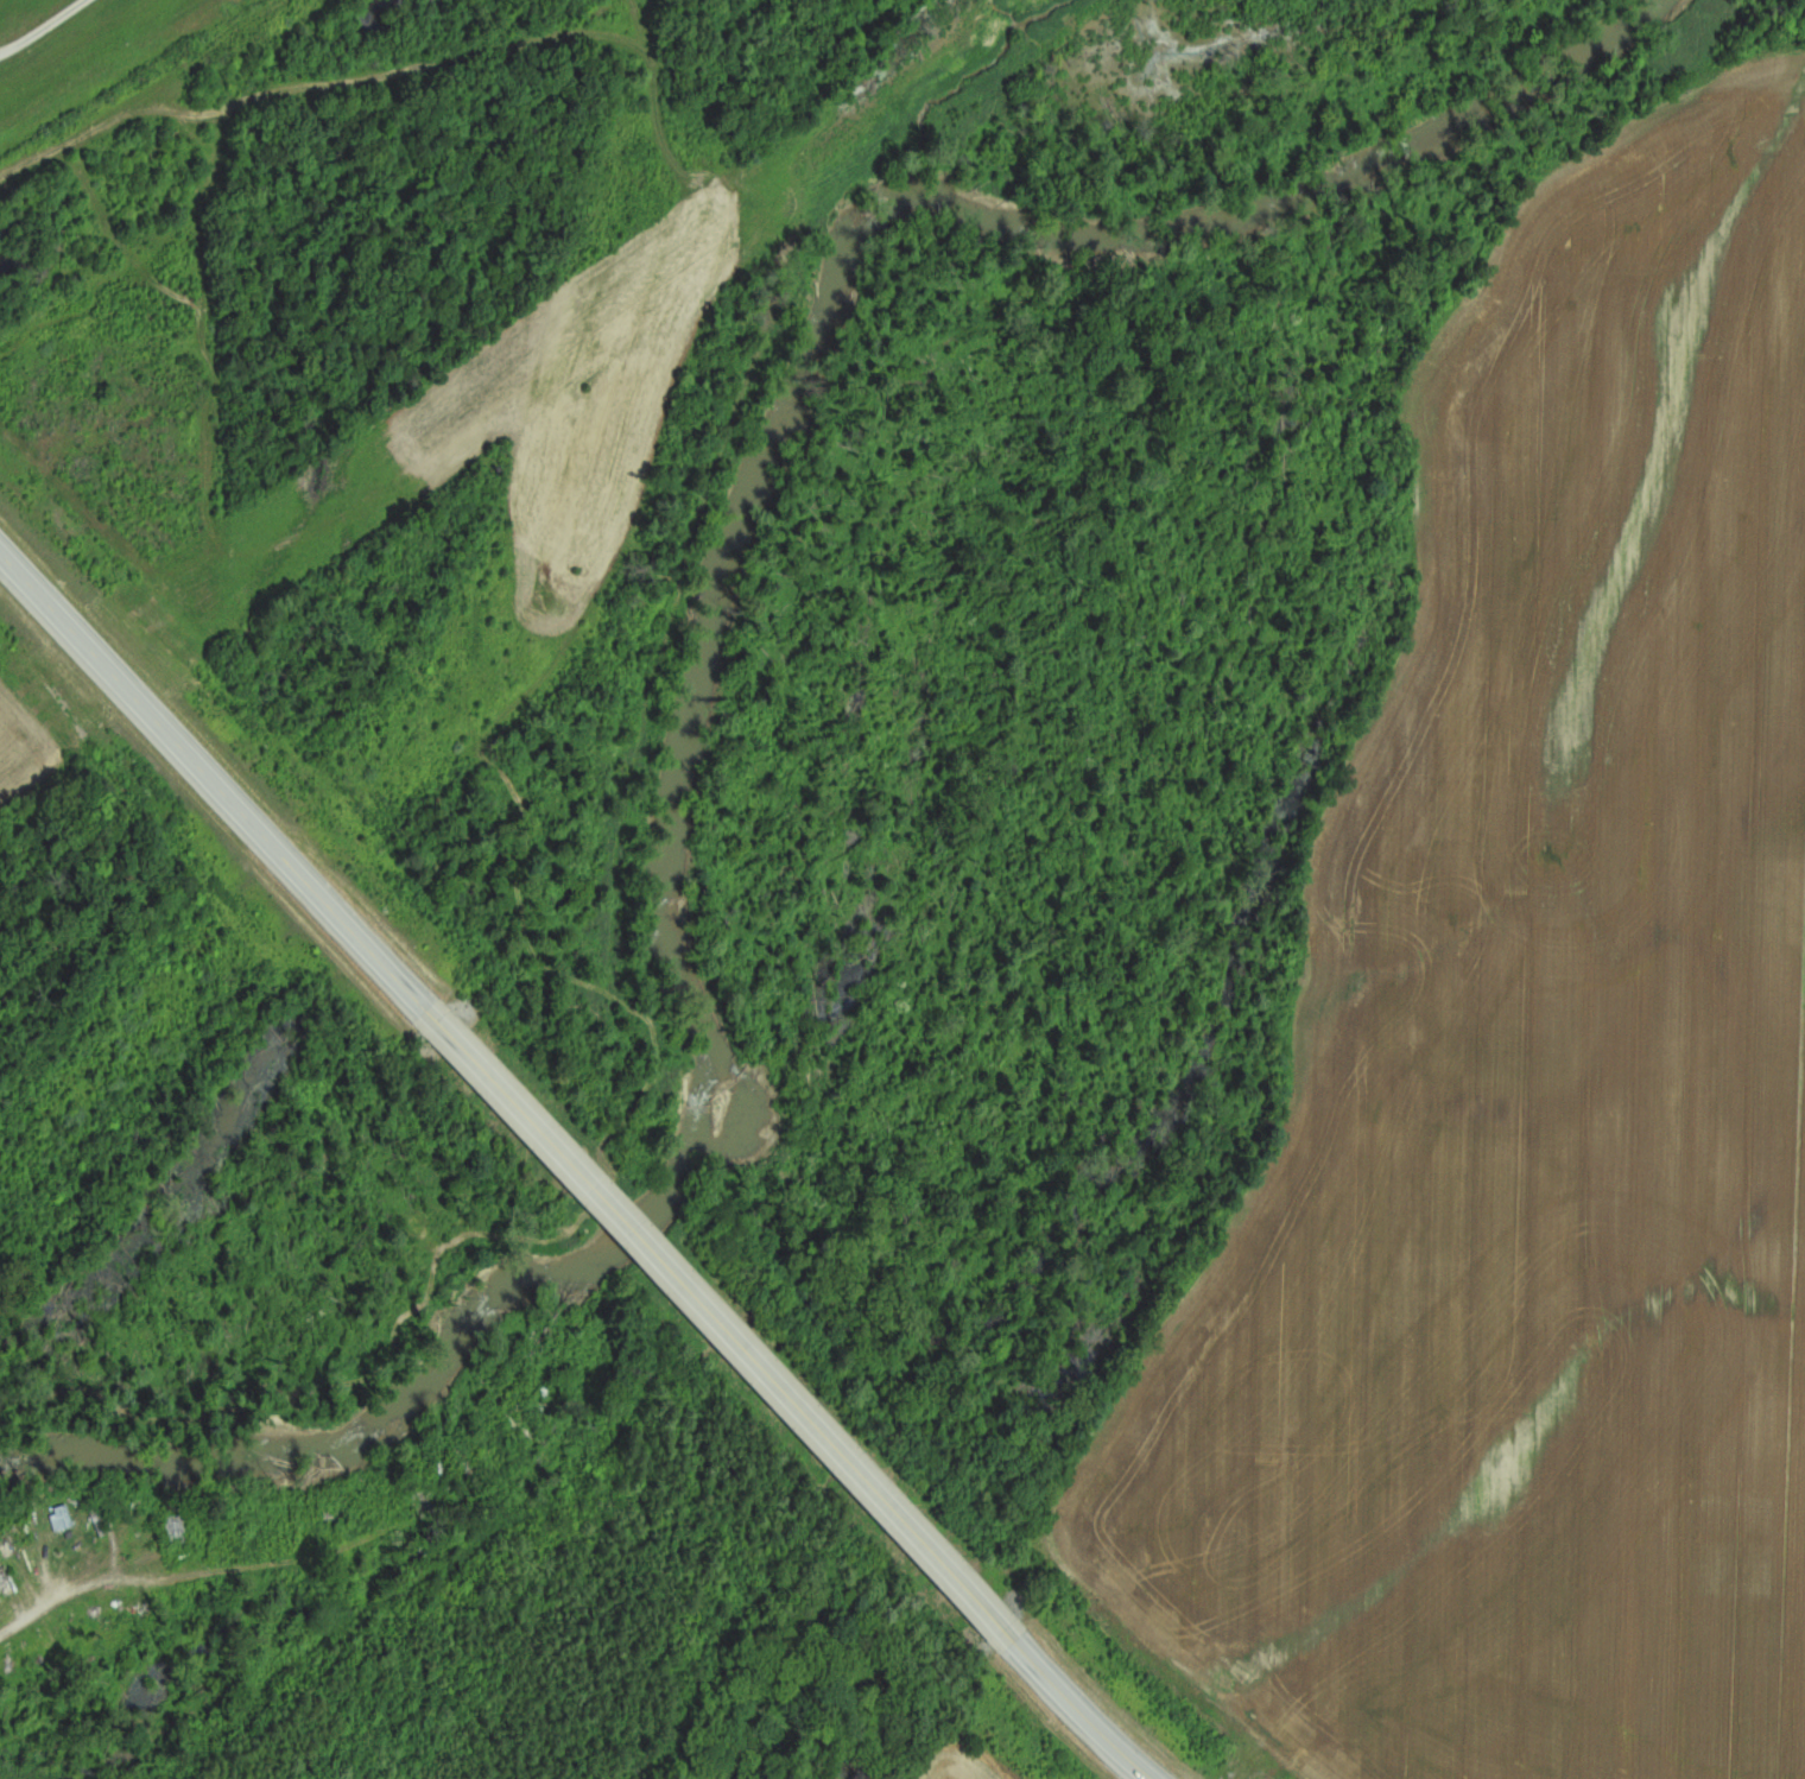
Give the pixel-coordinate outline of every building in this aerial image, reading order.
[(4,1595),(1,1589),(15,1582),(6,1563),(0,1566),(0,1597),(4,1595)]
